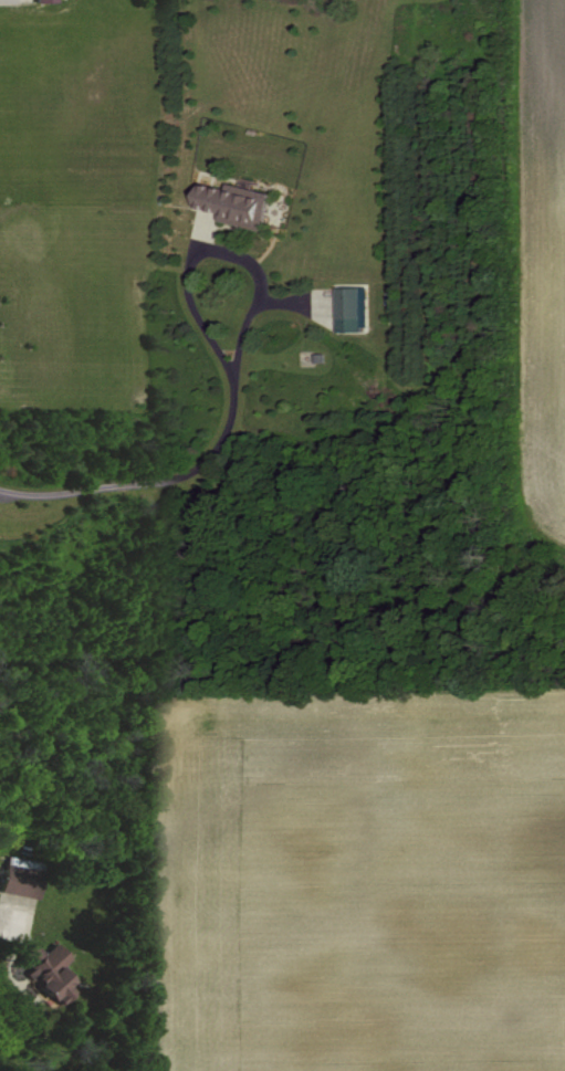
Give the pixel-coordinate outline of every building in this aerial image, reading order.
[(202,206),(226,211),(224,221),(270,230),(278,193),(208,178),(202,206)] [(372,330),(371,286),(340,287),(341,330),(372,330)] [(48,864),(11,855),(3,891),(40,900),(48,864)] [(21,954),(34,969),(30,973),(62,1008),(80,992),(72,983),(78,979),(66,966),(74,958),(59,942),(47,953),(36,940),(21,954)]
